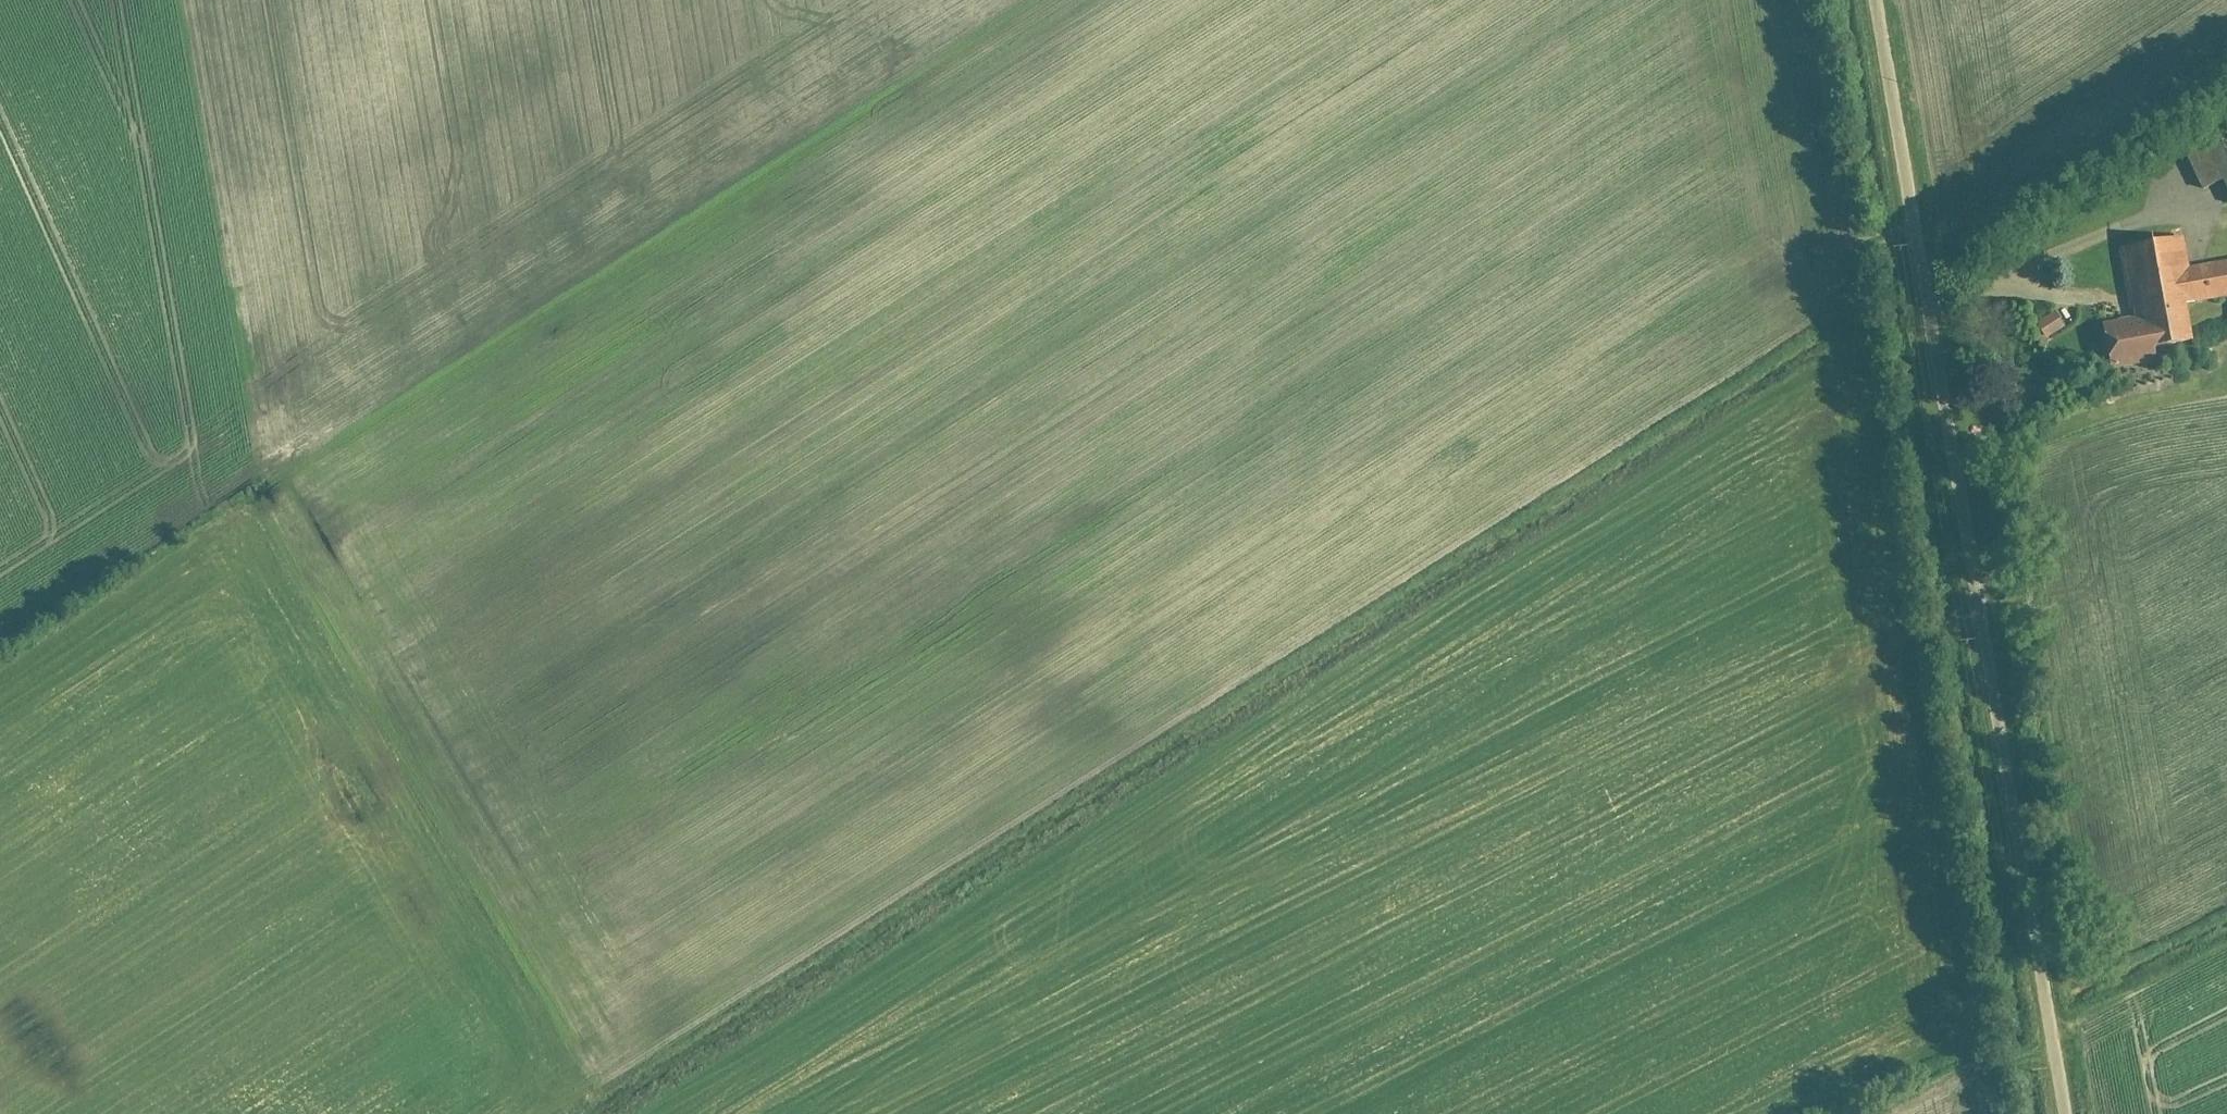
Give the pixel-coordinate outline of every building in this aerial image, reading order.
[(2198,131),(2226,194),(2226,117),(2198,131)] [(2188,263),(2184,238),(2126,247),(2138,320),(2107,325),(2114,367),(2155,361),(2152,347),(2196,340),(2191,307),(2225,302),(2226,314),(2226,257),(2188,263)]
